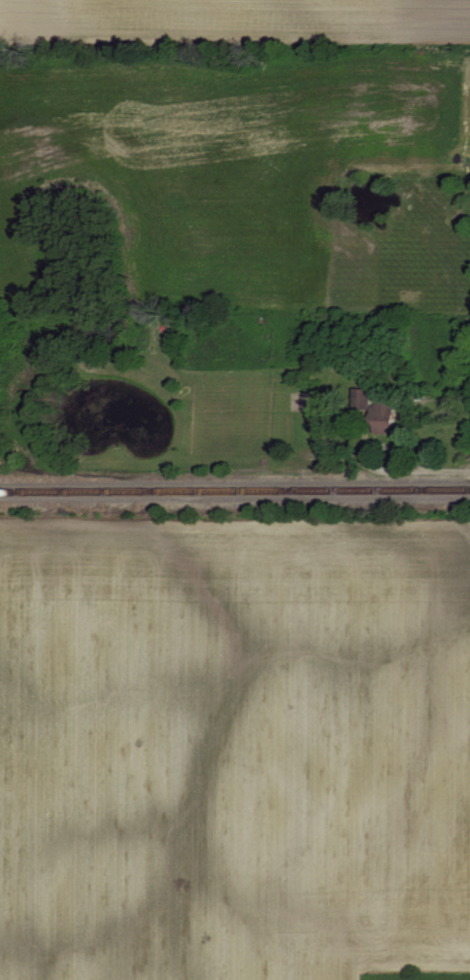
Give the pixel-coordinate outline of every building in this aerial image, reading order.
[(380,434),(401,434),(400,397),(378,397),(378,389),(359,389),(359,410),(380,409),(380,434)]
